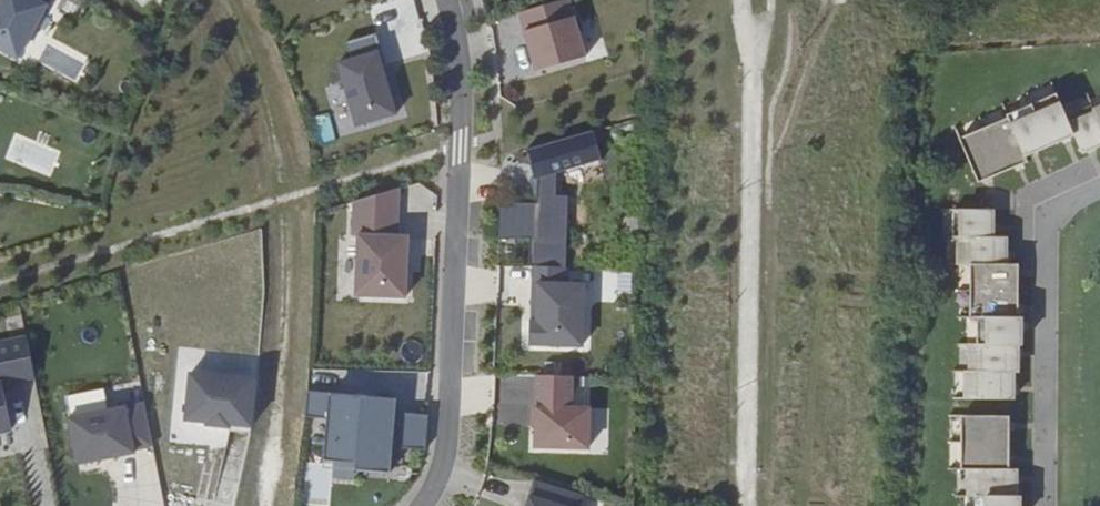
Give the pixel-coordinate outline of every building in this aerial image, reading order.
[(54,0),(2,0),(0,4),(0,46),(19,56),(47,5),(50,7),(54,0)] [(518,13),(536,72),(585,58),(567,0),(563,0),(518,13)] [(379,33),(349,41),(354,59),(341,63),(359,125),(399,113),(390,82),(394,81),(379,33)] [(978,183),(1028,162),(1025,155),(1074,134),(1082,153),(1099,145),(1099,107),(1094,110),(1092,105),(1066,116),(1056,94),(1006,116),(1008,119),(959,139),(978,183)] [(578,167),(567,139),(526,151),(537,179),(536,203),(500,202),(498,238),(529,239),(528,266),(533,267),(564,267),(565,267),(567,206),(561,206),(562,172),(578,167)] [(400,188),(354,202),(353,235),(360,236),(358,295),(408,297),(409,236),(398,235),(400,188)] [(965,371),(965,399),(1013,400),(1014,373),(1018,373),(1018,346),(1021,346),(1021,317),(1018,317),(1019,264),(1006,264),(1006,237),(993,237),(993,210),(953,210),(953,238),(958,238),(958,265),(970,265),(970,318),(977,318),(977,344),(970,344),(970,371),(965,371)] [(528,345),(581,346),(583,285),(563,284),(564,267),(533,267),(532,321),(529,321),(528,345)] [(0,312),(0,354),(30,348),(22,307),(0,312)] [(572,376),(537,375),(535,447),(588,448),(589,409),(571,408),(572,376)] [(247,377),(181,381),(184,428),(207,427),(207,431),(227,430),(227,425),(250,424),(247,377)] [(424,450),(428,409),(395,406),(340,402),(340,394),(307,392),(305,418),(327,420),(338,421),(337,431),(327,430),(324,468),(391,473),(392,447),(424,450)] [(396,398),(340,394),(340,402),(395,406),(396,398)] [(136,453),(155,449),(146,406),(70,420),(79,467),(101,462),(100,460),(114,457),(114,460),(136,456),(136,453)] [(961,416),(961,470),(968,470),(968,497),(976,497),(976,505),(1020,505),(1020,496),(1016,496),(1016,469),(1009,469),(1010,416),(961,416)] [(338,421),(327,420),(327,430),(337,431),(338,421)] [(582,495),(534,480),(526,505),(578,505),(582,495)]
